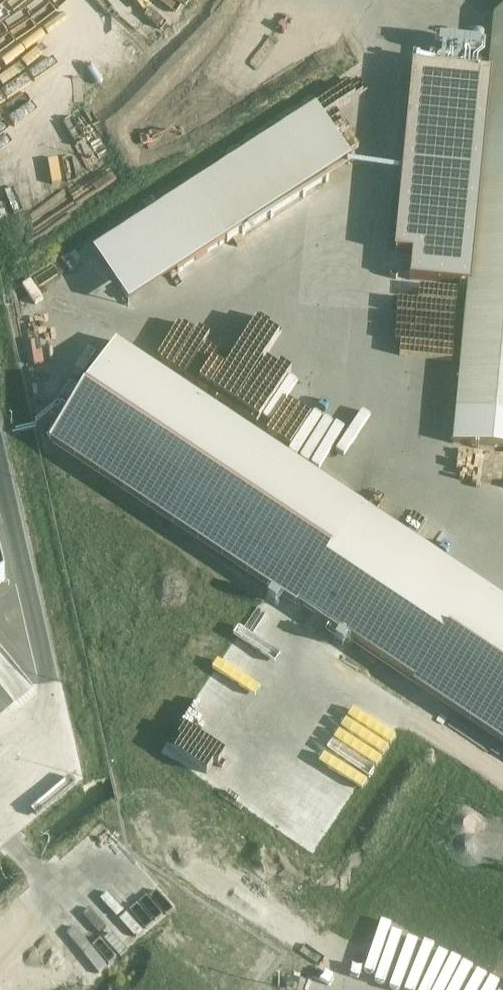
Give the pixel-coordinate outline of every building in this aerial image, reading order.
[(257,10),(263,0),(242,0),(257,10)] [(410,150),(454,154),(457,115),(485,117),(454,443),(502,448),(502,11),(495,17),(494,29),(481,28),(477,75),(417,70),(410,150)] [(143,219),(179,275),(227,243),(191,188),(143,219)] [(57,203),(30,219),(35,228),(62,211),(57,203)] [(51,440),(298,604),(363,506),(116,342),(73,406),(61,398),(58,403),(49,415),(62,424),(51,440)] [(49,384),(65,363),(56,356),(40,378),(49,384)] [(479,582),(363,506),(298,604),(415,682),(471,598),(479,582)] [(415,682),(502,741),(502,619),(471,598),(415,682)] [(247,680),(167,812),(222,845),(301,714),(303,715),(316,694),(307,688),(316,674),(324,679),(335,660),(329,656),(336,645),(292,619),(253,684),(247,680)]
